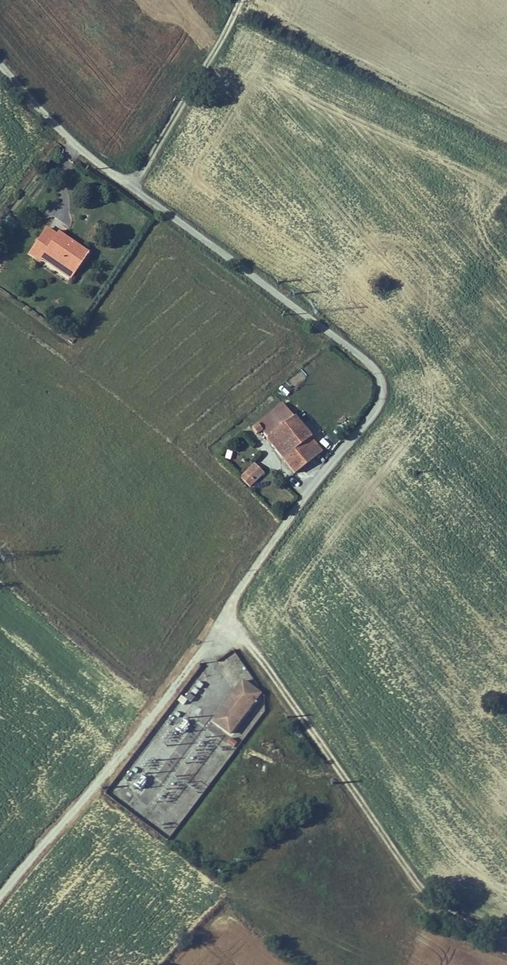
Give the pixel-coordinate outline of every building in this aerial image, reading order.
[(3,222),(12,231),(19,224),(9,215),(3,222)] [(85,280),(99,259),(70,240),(69,243),(58,236),(41,261),(52,269),(57,261),(85,280)] [(80,287),(85,280),(57,261),(52,269),(80,287)] [(270,424),(294,448),(311,466),(337,441),(320,423),(289,392),(258,423),(264,428),(270,424)] [(254,451),(240,465),(252,476),(265,462),(254,451)] [(253,686),(236,673),(206,711),(222,724),(253,686)] [(185,735),(194,745),(207,733),(198,723),(185,735)]
